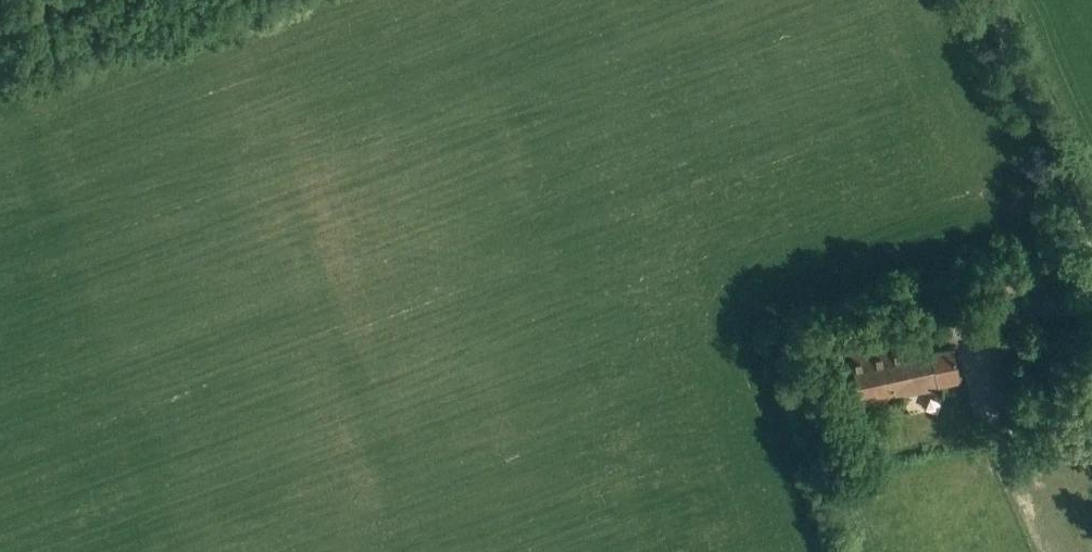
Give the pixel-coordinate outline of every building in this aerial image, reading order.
[(979,269),(970,272),(972,281),(982,278),(979,269)] [(924,335),(851,352),(863,404),(960,382),(953,351),(929,357),(924,335)]
